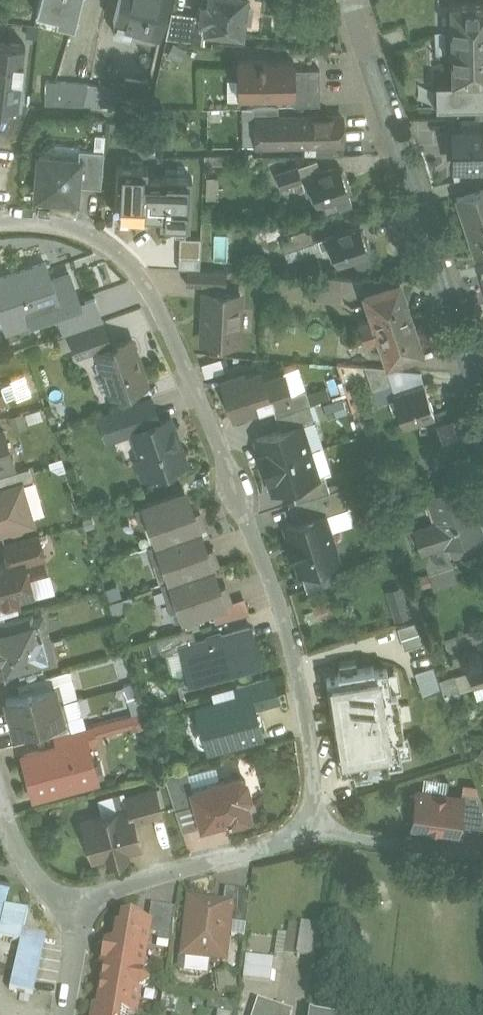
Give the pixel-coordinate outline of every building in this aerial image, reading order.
[(38,12),(59,17),(57,22),(75,26),(82,0),(41,0),(38,12)] [(115,19),(117,20),(115,30),(130,33),(132,23),(160,30),(168,0),(120,0),(115,19)] [(209,2),(203,2),(201,19),(207,19),(206,28),(206,33),(217,34),(218,29),(243,32),(247,0),(209,0),(209,2)] [(451,2),(453,80),(482,80),(482,2),(451,2)] [(197,14),(173,11),(167,37),(194,40),(197,14)] [(25,43),(8,41),(1,106),(8,107),(8,104),(19,105),(25,43)] [(294,60),(267,60),(267,58),(239,58),(239,78),(245,78),(245,93),(294,92),(295,92),(295,69),(294,60)] [(321,68),(295,69),(295,92),(294,92),(294,104),(321,104),(321,68)] [(125,83),(89,82),(84,104),(143,106),(149,80),(126,77),(125,83)] [(89,82),(46,80),(45,103),(84,104),(89,82)] [(453,80),(436,81),(436,106),(475,105),(482,105),(482,80),(453,80)] [(279,105),(278,105),(253,106),(253,118),(257,118),(257,117),(271,117),(279,117),(279,105)] [(253,106),(244,106),(244,119),(253,118),(253,106)] [(279,117),(271,117),(257,117),(257,118),(257,143),(261,143),(263,145),(274,145),(276,143),(317,142),(343,142),(343,127),(346,124),(346,119),(342,116),(279,117)] [(454,129),(455,164),(482,164),(482,129),(454,129)] [(343,142),(317,142),(318,154),(344,154),(343,142)] [(105,150),(80,148),(79,157),(80,157),(78,184),(102,186),(105,150)] [(79,157),(40,154),(37,194),(77,197),(78,184),(80,157),(79,157)] [(336,164),(304,176),(315,205),(334,198),(338,210),(351,205),(336,164)] [(292,165),(273,173),(278,186),(298,178),(292,165)] [(193,177),(148,175),(148,167),(118,166),(116,215),(145,216),(145,211),(160,212),(160,224),(191,225),(193,177)] [(456,197),(474,254),(482,251),(482,188),(456,197)] [(359,225),(327,236),(336,264),(355,258),(359,269),(373,264),(368,250),(371,249),(368,239),(364,240),(359,225)] [(309,226),(280,236),(285,250),(314,240),(309,226)] [(181,266),(204,266),(205,235),(182,234),(181,266)] [(0,277),(0,305),(27,296),(34,316),(77,302),(68,275),(43,283),(37,264),(0,277)] [(225,269),(189,268),(189,284),(225,285),(225,269)] [(344,276),(317,275),(315,299),(343,300),(344,276)] [(391,290),(390,285),(365,293),(372,316),(376,328),(410,316),(401,287),(391,290)] [(241,293),(205,291),(203,339),(239,341),(241,293)] [(34,316),(27,296),(0,305),(0,306),(6,325),(34,316)] [(63,309),(70,331),(104,319),(96,297),(63,309)] [(372,316),(359,320),(360,324),(355,326),(358,334),(376,328),(372,316)] [(410,316),(376,328),(380,339),(385,355),(386,356),(388,357),(395,354),(396,357),(397,358),(399,358),(400,358),(422,351),(410,316)] [(104,319),(70,331),(79,356),(98,350),(98,348),(113,343),(104,319)] [(376,328),(358,334),(361,343),(366,341),(367,343),(380,339),(376,328)] [(113,343),(98,348),(98,350),(113,395),(147,383),(131,337),(113,343)] [(387,367),(367,365),(374,389),(390,384),(387,367)] [(420,370),(387,367),(390,384),(393,395),(424,384),(420,370)] [(260,369),(245,374),(244,370),(223,377),(235,413),(272,401),(292,394),(291,393),(284,371),(263,377),(260,369)] [(12,380),(1,384),(6,398),(17,394),(12,380)] [(424,384),(393,395),(404,424),(435,414),(424,384)] [(306,388),(291,393),(292,394),(272,401),(276,414),(311,403),(306,388)] [(152,396),(118,407),(127,432),(133,430),(133,429),(161,419),(152,396)] [(342,398),(324,403),(328,418),(346,413),(342,398)] [(311,403),(276,414),(281,429),(301,423),(302,424),(316,419),(311,403)] [(118,407),(99,414),(108,439),(127,432),(118,407)] [(186,461),(171,416),(161,419),(133,429),(133,430),(142,456),(137,458),(143,476),(186,461)] [(452,420),(437,425),(443,444),(458,438),(452,420)] [(281,429),(257,437),(266,464),(310,449),(302,424),(301,423),(281,429)] [(0,429),(0,461),(12,457),(12,456),(4,428),(0,429)] [(310,449),(266,464),(274,490),(291,485),(318,476),(318,475),(310,449)] [(0,461),(0,474),(18,469),(13,455),(12,456),(12,457),(0,461)] [(0,474),(0,488),(22,482),(22,483),(33,479),(34,479),(30,466),(18,469),(0,474)] [(318,476),(291,485),(296,501),(330,490),(325,473),(318,475),(318,476)] [(33,479),(22,483),(32,515),(42,511),(33,479)] [(428,492),(438,522),(416,530),(415,528),(415,529),(422,551),(446,543),(447,545),(482,533),(482,532),(465,480),(428,492)] [(10,529),(14,531),(21,529),(23,525),(34,522),(32,515),(22,483),(22,482),(0,488),(0,532),(10,529)] [(296,501),(289,503),(295,522),(324,513),(324,514),(349,506),(342,486),(330,490),(296,501)] [(186,490),(137,507),(143,524),(152,521),(159,542),(199,528),(206,526),(201,510),(194,512),(186,490)] [(295,522),(287,525),(291,540),(290,541),(294,556),(296,555),(301,571),(339,559),(324,514),(324,513),(295,522)] [(159,542),(150,545),(156,561),(165,558),(172,579),(212,565),(219,563),(214,547),(207,550),(199,528),(159,542)] [(39,534),(4,544),(8,559),(23,555),(25,563),(45,558),(39,534)] [(446,543),(422,551),(429,572),(453,564),(447,545),(446,543)] [(0,561),(0,603),(34,594),(25,563),(23,555),(8,559),(0,561)] [(172,579),(163,582),(169,599),(178,596),(185,617),(212,607),(232,600),(226,585),(220,587),(212,565),(172,579)] [(329,566),(303,574),(308,589),(333,581),(329,566)] [(428,574),(418,577),(421,587),(431,584),(428,574)] [(402,585),(386,590),(395,620),(411,616),(407,602),(402,585)] [(305,589),(290,593),(294,605),(308,600),(305,589)] [(245,596),(232,600),(212,607),(216,622),(250,613),(245,596)] [(422,612),(418,599),(407,602),(411,616),(422,612)] [(30,616),(6,622),(7,626),(31,620),(30,616)] [(7,626),(0,628),(0,659),(4,673),(19,668),(19,669),(43,662),(54,659),(42,617),(31,620),(7,626)] [(418,620),(397,626),(404,647),(425,641),(418,620)] [(252,628),(179,647),(189,686),(263,666),(252,628)] [(476,632),(445,643),(449,655),(480,644),(476,632)] [(43,662),(19,669),(20,673),(44,666),(43,662)] [(433,665),(415,671),(423,694),(440,688),(433,665)] [(404,736),(397,690),(391,691),(387,668),(374,670),(374,666),(338,672),(339,676),(327,678),(333,718),(337,718),(332,683),(379,675),(390,749),(343,757),(339,728),(335,729),(341,769),(353,767),(354,772),(390,766),(389,762),(402,760),(398,737),(404,736)] [(469,672),(474,687),(482,683),(482,667),(469,672)] [(19,668),(4,673),(7,684),(18,682),(22,680),(20,673),(19,669),(19,668)] [(22,680),(18,682),(21,693),(53,684),(50,673),(22,680)] [(271,674),(236,684),(240,695),(251,692),(254,704),(277,698),(271,674)] [(379,675),(332,683),(337,718),(339,728),(343,757),(390,749),(379,675)] [(455,675),(440,680),(446,701),(462,696),(455,675)] [(60,683),(54,684),(59,701),(65,700),(60,683)] [(21,693),(7,697),(11,714),(23,711),(23,714),(33,712),(31,705),(41,703),(42,706),(59,701),(54,684),(53,684),(21,693)] [(240,695),(198,707),(204,726),(200,727),(197,732),(199,739),(204,742),(208,741),(210,748),(226,743),(226,744),(227,743),(227,744),(230,744),(239,742),(241,740),(242,739),(262,733),(254,704),(251,692),(240,695)] [(65,700),(59,701),(64,718),(69,716),(65,700)] [(59,701),(42,706),(41,703),(31,705),(33,712),(23,714),(23,711),(11,714),(16,731),(64,718),(59,701)] [(144,709),(91,723),(94,733),(133,723),(137,725),(148,722),(144,709)] [(91,723),(56,733),(59,745),(86,738),(87,741),(96,739),(94,733),(91,723)] [(59,745),(27,754),(25,755),(25,757),(35,792),(36,794),(37,794),(97,778),(97,777),(105,775),(101,761),(93,763),(87,741),(86,738),(59,745)] [(175,808),(196,802),(192,789),(194,788),(187,767),(165,774),(175,808)] [(246,780),(239,776),(194,788),(192,789),(196,802),(202,825),(228,818),(229,821),(250,816),(245,799),(251,793),(246,780)] [(450,789),(450,777),(426,777),(426,788),(450,789)] [(156,787),(126,795),(129,807),(130,807),(134,821),(163,814),(156,787)] [(462,797),(418,791),(413,825),(458,831),(459,823),(463,798),(462,797)] [(480,794),(463,791),(462,797),(463,798),(459,823),(482,827),(482,803),(480,794)] [(129,807),(83,820),(94,858),(108,855),(109,860),(128,855),(127,850),(141,846),(134,821),(130,807),(129,807)] [(21,942),(10,989),(34,994),(47,936),(25,931),(29,912),(5,906),(11,882),(0,880),(0,938),(21,942)] [(251,892),(226,890),(224,905),(231,906),(229,924),(247,926),(251,892)] [(224,905),(190,901),(184,956),(225,960),(229,924),(231,906),(224,905)] [(176,909),(152,905),(149,922),(150,923),(148,934),(159,935),(158,940),(171,942),(176,909)] [(149,922),(123,918),(121,928),(117,927),(115,943),(105,941),(101,965),(143,972),(144,971),(151,966),(146,959),(144,959),(148,934),(150,923),(149,922)] [(320,928),(303,925),(298,957),(315,960),(320,928)] [(245,978),(273,982),(276,959),(248,955),(245,978)] [(143,972),(101,965),(101,966),(105,967),(100,995),(125,999),(123,1011),(136,1014),(140,990),(150,984),(143,975),(143,972)] [(125,999),(100,995),(98,1006),(94,1006),(94,1007),(123,1011),(125,999)] [(258,1001),(254,1014),(293,1014),(294,1012),(258,1001)] [(94,1007),(93,1014),(129,1014),(130,1014),(136,1014),(123,1011),(94,1007)]
